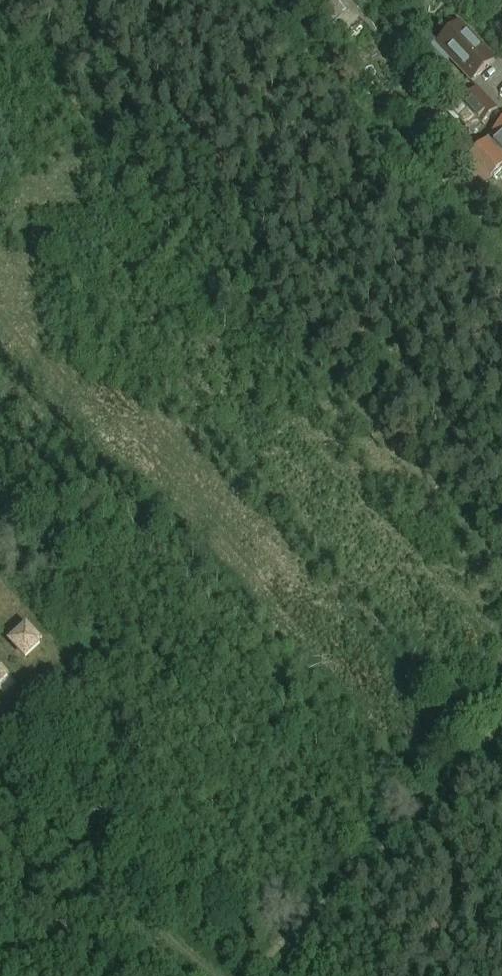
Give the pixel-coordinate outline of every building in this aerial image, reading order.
[(342,13),(354,0),(328,0),(342,13)] [(497,60),(460,21),(417,62),(432,78),(450,62),(471,84),(497,60)] [(483,126),(499,111),(477,89),(462,104),(483,126)] [(501,170),(501,147),(491,136),(458,168),(479,191),(501,170)] [(38,644),(24,630),(9,643),(23,658),(38,644)] [(8,675),(0,667),(0,683),(8,675)]
